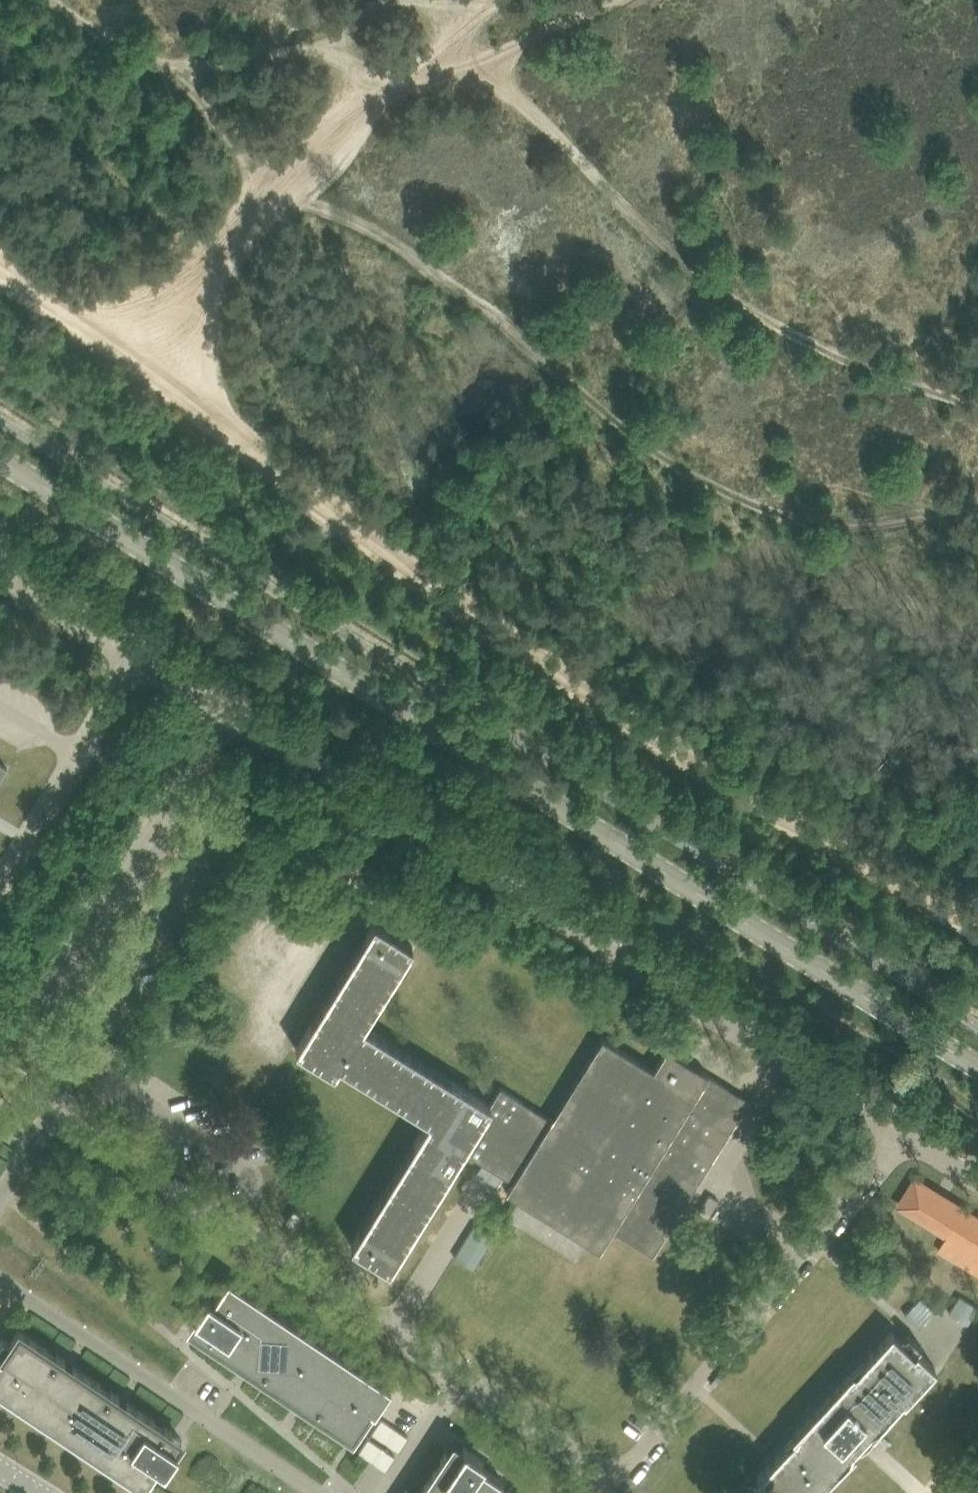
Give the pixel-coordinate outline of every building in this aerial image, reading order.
[(463,1150),(490,1105),(363,1026),(413,946),(374,922),(296,1049),(334,1072),(340,1064),(429,1120),(351,1245),(390,1269),(463,1150)] [(501,1087),(490,1105),(463,1150),(483,1163),(477,1173),(498,1185),(504,1175),(513,1182),(507,1192),(600,1250),(613,1229),(653,1254),(699,1182),(694,1179),(700,1170),(704,1173),(749,1100),(740,1094),(730,1110),(718,1103),(727,1088),(729,1089),(729,1088),(667,1049),(654,1069),(603,1037),(552,1119),(501,1087)] [(977,1253),(977,1217),(916,1179),(906,1196),(900,1204),(977,1253)] [(689,1206),(697,1211),(708,1194),(700,1189),(689,1206)] [(699,1212),(708,1218),(719,1201),(710,1195),(699,1212)] [(287,1220),(295,1226),(302,1216),(294,1210),(287,1220)] [(455,1256),(475,1268),(495,1235),(475,1223),(455,1256)] [(306,1406),(315,1412),(318,1406),(327,1412),(324,1416),(352,1435),(371,1408),(375,1411),(391,1387),(228,1277),(213,1299),(208,1296),(194,1315),(197,1317),(190,1326),(200,1332),(199,1334),(207,1339),(211,1334),(220,1339),(216,1344),(253,1369),(253,1370),(261,1375),(265,1370),(273,1375),(270,1380),(307,1405),(306,1406)] [(968,1324),(977,1309),(977,1307),(960,1296),(949,1312),(968,1324)] [(905,1314),(919,1327),(935,1311),(920,1298),(905,1314)] [(45,1353),(48,1348),(20,1329),(2,1356),(0,1355),(0,1391),(144,1487),(159,1465),(165,1469),(178,1449),(176,1448),(182,1438),(173,1432),(173,1431),(165,1425),(161,1431),(153,1425),(156,1420),(119,1396),(119,1395),(111,1389),(107,1395),(99,1389),(102,1384),(65,1359),(66,1358),(57,1353),(54,1359),(45,1353)] [(827,1484),(826,1484),(825,1483),(855,1451),(854,1450),(853,1449),(871,1429),(872,1430),(872,1431),(873,1431),(903,1399),(904,1400),(903,1400),(904,1401),(935,1367),(917,1350),(914,1352),(891,1332),(861,1365),(864,1368),(858,1375),(853,1370),(792,1435),(798,1440),(791,1447),(788,1444),(757,1477),(774,1492),(819,1492),(827,1484)] [(372,1432),(399,1450),(409,1436),(382,1418),(372,1432)] [(359,1451),(386,1470),(395,1456),(369,1438),(359,1451)] [(503,1480),(481,1465),(484,1459),(465,1446),(463,1448),(454,1442),(448,1452),(446,1451),(441,1459),(447,1463),(441,1472),(436,1469),(420,1492),(495,1492),(503,1480)]
